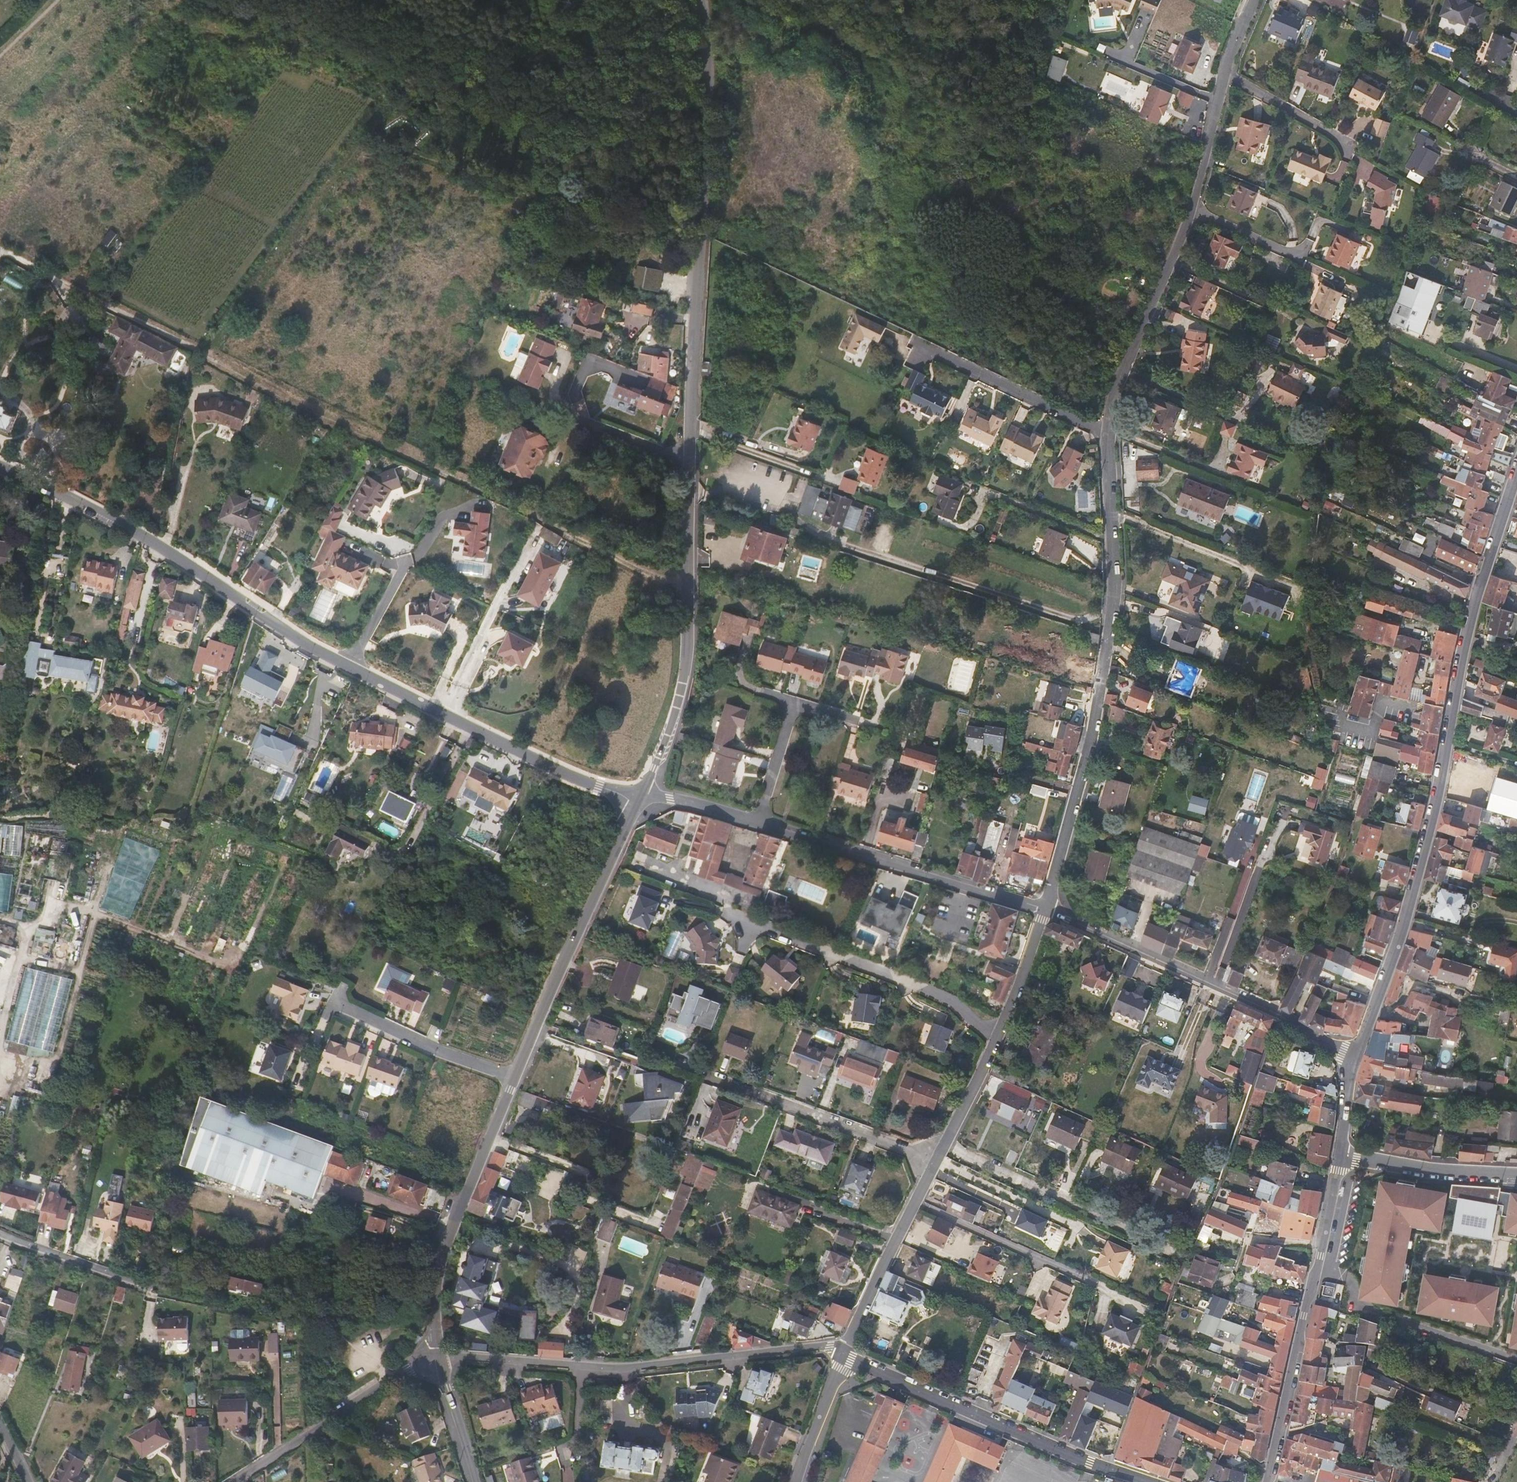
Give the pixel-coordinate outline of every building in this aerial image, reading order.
[(1131,0),(1096,0),(1097,7),(1112,5),(1127,11),(1131,0)] [(1143,5),(1156,11),(1161,0),(1145,0),(1143,5)] [(1488,11),(1475,6),(1475,5),(1467,3),(1467,0),(1445,0),(1440,15),(1449,18),(1448,20),(1450,23),(1455,25),(1459,24),(1459,22),(1470,26),(1481,30),(1488,11)] [(1290,12),(1285,10),(1279,8),(1269,32),(1282,38),(1289,41),(1296,44),(1304,24),(1302,23),(1304,18),(1298,15),(1300,11),(1292,8),(1290,12)] [(1515,41),(1516,42),(1516,25),(1515,24),(1510,39),(1494,33),(1485,59),(1505,67),(1507,62),(1508,58),(1511,59),(1514,50),(1511,49),(1515,41)] [(1417,43),(1420,32),(1410,28),(1406,39),(1417,43)] [(1193,66),(1201,48),(1183,40),(1171,67),(1190,75),(1194,67),(1193,66)] [(1332,98),(1340,74),(1314,64),(1316,58),(1304,54),(1295,79),(1300,81),(1306,83),(1304,88),(1332,98)] [(1068,62),(1056,58),(1050,76),(1062,82),(1068,62)] [(1376,110),(1386,92),(1359,78),(1350,96),(1376,110)] [(1166,102),(1170,92),(1152,84),(1139,114),(1157,122),(1162,112),(1163,112),(1167,102),(1166,102)] [(1452,112),(1461,96),(1440,84),(1422,116),(1443,128),(1452,112)] [(1194,97),(1180,91),(1175,102),(1189,108),(1194,97)] [(1241,117),(1239,127),(1236,136),(1240,137),(1237,149),(1256,155),(1260,142),(1265,144),(1267,134),(1269,135),(1272,125),(1241,117)] [(1385,139),(1391,123),(1376,118),(1373,126),(1371,134),(1385,139)] [(1433,166),(1439,155),(1430,150),(1435,141),(1419,132),(1414,142),(1419,145),(1407,167),(1411,170),(1407,177),(1420,184),(1424,177),(1426,178),(1433,166)] [(1322,183),(1331,163),(1332,159),(1326,156),(1320,154),(1318,158),(1296,149),(1288,169),(1322,183)] [(1398,185),(1388,179),(1389,178),(1375,170),(1371,178),(1367,185),(1371,187),(1370,190),(1375,193),(1374,194),(1376,194),(1374,203),(1366,201),(1363,211),(1364,212),(1371,214),(1369,227),(1382,230),(1387,210),(1388,210),(1389,206),(1392,207),(1398,185)] [(1516,203),(1516,188),(1503,181),(1491,206),(1511,216),(1516,203)] [(1248,217),(1258,193),(1239,185),(1234,195),(1232,194),(1230,201),(1227,208),(1248,217)] [(1429,193),(1427,192),(1422,209),(1433,214),(1439,197),(1429,193)] [(1491,218),(1488,226),(1480,223),(1478,230),(1516,243),(1516,229),(1491,218)] [(1238,258),(1244,245),(1216,233),(1211,246),(1205,260),(1224,268),(1230,255),(1238,258)] [(1349,269),(1362,240),(1350,234),(1348,238),(1339,234),(1333,247),(1328,260),(1349,269)] [(651,288),(655,267),(637,263),(633,284),(651,288)] [(1488,287),(1492,273),(1477,268),(1472,266),(1463,293),(1477,299),(1483,301),(1488,287)] [(655,267),(651,288),(658,289),(662,268),(655,267)] [(1422,335),(1441,285),(1408,272),(1400,297),(1389,320),(1389,322),(1422,335)] [(1202,316),(1212,293),(1214,294),(1217,286),(1197,277),(1190,292),(1188,291),(1186,296),(1185,296),(1180,306),(1202,316)] [(1330,320),(1343,293),(1322,284),(1316,297),(1310,311),(1330,320)] [(604,302),(583,295),(572,325),(601,335),(605,324),(597,321),(604,302)] [(1497,321),(1500,314),(1489,310),(1491,304),(1483,301),(1477,299),(1472,313),(1480,316),(1474,333),(1492,340),(1495,331),(1498,321),(1497,321)] [(655,305),(634,300),(632,308),(653,313),(655,305)] [(1182,315),(1170,309),(1168,309),(1164,317),(1173,321),(1179,323),(1182,315)] [(882,334),(885,327),(857,314),(841,347),(856,354),(865,335),(879,341),(882,334)] [(111,329),(127,337),(124,342),(116,345),(106,364),(126,374),(134,356),(138,358),(144,356),(145,353),(168,366),(178,347),(118,316),(111,329)] [(1333,329),(1336,324),(1329,321),(1327,326),(1333,329)] [(1358,344),(1359,341),(1333,329),(1327,326),(1326,326),(1322,334),(1310,335),(1306,331),(1295,343),(1306,354),(1314,353),(1314,357),(1327,357),(1326,341),(1331,341),(1332,338),(1345,344),(1347,339),(1356,344),(1358,344)] [(1205,361),(1208,343),(1205,342),(1207,333),(1188,330),(1186,339),(1183,339),(1182,348),(1181,357),(1183,357),(1181,369),(1200,373),(1202,360),(1205,361)] [(556,344),(537,335),(518,377),(537,386),(543,375),(540,374),(544,366),(546,368),(548,369),(552,359),(550,358),(556,344)] [(177,377),(188,355),(178,350),(167,372),(177,377)] [(658,356),(640,353),(638,366),(655,369),(654,377),(666,382),(669,352),(659,350),(658,356)] [(1261,353),(1254,350),(1246,368),(1252,372),(1259,375),(1268,369),(1266,360),(1260,357),(1261,353)] [(1294,409),(1305,387),(1298,383),(1306,368),(1295,363),(1289,374),(1293,376),(1293,377),(1279,370),(1268,392),(1275,396),(1273,399),(1294,409)] [(937,391),(921,384),(926,375),(922,374),(914,369),(905,386),(915,391),(910,402),(922,408),(921,410),(933,417),(935,414),(943,417),(952,399),(937,391)] [(1505,394),(1512,379),(1495,372),(1486,392),(1482,390),(1481,393),(1513,407),(1516,399),(1505,394)] [(1453,396),(1459,384),(1442,376),(1436,388),(1453,396)] [(1359,384),(1360,380),(1354,377),(1350,386),(1356,389),(1359,384)] [(678,387),(669,383),(663,396),(672,401),(678,387)] [(619,384),(614,395),(661,414),(665,403),(644,395),(645,392),(635,388),(634,390),(619,384)] [(1513,407),(1481,393),(1480,394),(1471,389),(1468,395),(1476,399),(1472,409),(1472,411),(1486,417),(1503,425),(1505,426),(1512,409),(1513,407)] [(1348,409),(1352,400),(1339,395),(1336,405),(1348,409)] [(0,398),(0,426),(12,431),(17,416),(7,412),(8,409),(8,405),(5,404),(6,400),(0,398)] [(1189,413),(1188,411),(1156,398),(1154,402),(1152,407),(1159,410),(1152,426),(1171,434),(1178,418),(1184,420),(1187,420),(1189,413)] [(222,400),(196,403),(197,423),(214,422),(215,419),(224,423),(223,425),(233,430),(237,422),(244,426),(249,413),(222,400)] [(1500,433),(1503,425),(1486,417),(1472,411),(1472,409),(1463,404),(1460,412),(1474,419),(1471,432),(1453,425),(1451,431),(1466,438),(1479,443),(1495,448),(1503,451),(1508,436),(1500,433)] [(991,419),(978,413),(969,408),(961,429),(971,433),(970,435),(992,446),(1005,420),(999,417),(993,414),(991,419)] [(1451,431),(1442,426),(1422,416),(1419,422),(1448,437),(1447,438),(1460,444),(1461,440),(1465,442),(1463,448),(1462,451),(1467,454),(1468,450),(1491,458),(1492,458),(1509,465),(1510,461),(1511,456),(1494,451),(1495,448),(1479,443),(1466,438),(1451,431)] [(811,452),(822,426),(799,418),(793,433),(792,432),(790,438),(788,443),(811,452)] [(1450,430),(1453,425),(1442,418),(1438,423),(1450,430)] [(1231,438),(1237,425),(1224,420),(1219,433),(1231,438)] [(244,426),(237,422),(233,430),(241,433),(244,426)] [(1034,432),(1033,434),(1012,424),(1000,450),(1010,455),(1011,452),(1033,463),(1043,442),(1045,438),(1039,435),(1034,432)] [(521,425),(515,428),(502,460),(530,472),(537,456),(541,455),(547,442),(545,436),(521,425)] [(1348,449),(1352,439),(1350,439),(1341,436),(1340,436),(1337,445),(1348,449)] [(1264,466),(1269,454),(1268,454),(1259,451),(1238,443),(1234,453),(1239,454),(1238,458),(1236,462),(1232,461),(1228,471),(1232,473),(1233,472),(1249,479),(1255,463),(1264,466)] [(1055,476),(1054,485),(1054,487),(1065,488),(1074,479),(1073,477),(1077,474),(1083,463),(1080,461),(1084,454),(1076,450),(1068,446),(1061,461),(1050,471),(1055,476)] [(875,488),(888,458),(868,447),(866,453),(856,478),(875,488)] [(1487,471),(1491,458),(1468,450),(1467,454),(1465,461),(1463,467),(1470,470),(1485,475),(1487,475),(1502,482),(1505,476),(1499,474),(1494,471),(1491,471),(1491,472),(1487,471)] [(1160,480),(1160,475),(1159,463),(1159,459),(1136,460),(1137,468),(1137,476),(1138,481),(1160,480)] [(1484,483),(1487,475),(1485,475),(1470,470),(1463,467),(1458,465),(1456,470),(1459,472),(1456,480),(1459,481),(1467,483),(1468,485),(1481,490),(1484,483)] [(397,471),(373,479),(362,497),(359,495),(349,510),(367,521),(377,506),(382,510),(393,492),(403,488),(397,471)] [(960,502),(956,500),(963,484),(942,475),(935,492),(940,494),(936,503),(933,511),(954,519),(960,502)] [(1459,481),(1456,480),(1451,478),(1443,476),(1441,483),(1456,488),(1459,481)] [(373,479),(370,477),(359,495),(362,497),(373,479)] [(854,494),(859,482),(843,477),(841,483),(839,489),(854,494)] [(1221,521),(1231,495),(1188,479),(1178,505),(1221,521)] [(1489,493),(1481,490),(1468,485),(1467,483),(1459,481),(1456,488),(1450,505),(1464,510),(1465,507),(1467,508),(1479,511),(1483,512),(1486,503),(1489,493)] [(1342,491),(1327,484),(1325,491),(1339,498),(1342,491)] [(842,528),(852,500),(833,495),(830,501),(818,498),(821,490),(807,487),(799,513),(822,521),(842,528)] [(231,493),(222,519),(237,525),(232,537),(253,545),(259,531),(256,530),(262,513),(247,508),(250,500),(231,493)] [(1352,508),(1357,498),(1346,493),(1342,504),(1352,508)] [(1308,510),(1311,503),(1304,501),(1302,508),(1308,510)] [(716,525),(718,511),(705,506),(704,524),(716,525)] [(333,507),(329,514),(339,518),(342,511),(333,507)] [(1491,522),(1493,515),(1483,512),(1479,511),(1467,508),(1461,525),(1474,529),(1476,530),(1478,525),(1489,528),(1491,522)] [(485,557),(490,513),(473,511),(471,523),(456,521),(454,534),(467,535),(465,555),(485,557)] [(331,530),(336,532),(342,520),(339,518),(329,514),(322,526),(331,530)] [(1454,529),(1427,517),(1422,527),(1423,527),(1450,538),(1454,529)] [(1485,541),(1489,528),(1478,525),(1476,530),(1474,529),(1474,530),(1466,527),(1463,536),(1470,541),(1468,547),(1469,547),(1481,553),(1485,541)] [(327,539),(331,530),(322,526),(319,532),(317,535),(327,539)] [(544,526),(539,535),(557,546),(562,537),(544,526)] [(777,568),(779,564),(787,537),(754,526),(750,538),(744,557),(777,568)] [(802,531),(786,526),(784,533),(799,538),(802,531)] [(1064,555),(1067,547),(1065,546),(1069,536),(1049,528),(1039,553),(1061,562),(1064,555)] [(320,554),(329,559),(322,573),(318,582),(332,589),(336,579),(359,590),(369,566),(352,558),(351,560),(343,556),(344,554),(339,552),(346,537),(336,532),(331,530),(327,539),(320,554)] [(1458,565),(1463,548),(1442,538),(1436,555),(1458,565)] [(1418,560),(1424,547),(1405,539),(1399,551),(1418,560)] [(0,543),(0,571),(10,573),(15,545),(0,543)] [(1471,586),(1430,566),(1418,560),(1399,551),(1387,545),(1386,546),(1379,543),(1373,554),(1424,578),(1424,577),(1467,597),(1469,591),(1471,586)] [(1476,573),(1482,556),(1481,555),(1463,548),(1458,565),(1466,568),(1475,572),(1476,573)] [(542,552),(521,595),(542,606),(545,599),(551,599),(554,592),(552,587),(564,563),(542,552)] [(329,559),(320,554),(313,569),(322,573),(329,559)] [(278,576),(257,562),(246,580),(267,592),(278,576)] [(1210,580),(1195,575),(1197,569),(1184,564),(1182,569),(1168,564),(1165,571),(1163,578),(1178,584),(1170,603),(1197,614),(1210,580)] [(1507,597),(1511,585),(1516,587),(1516,583),(1513,581),(1492,575),(1488,588),(1484,602),(1495,606),(1503,608),(1511,611),(1514,599),(1507,597)] [(145,580),(134,577),(132,585),(144,588),(145,580)] [(176,581),(163,577),(158,596),(171,599),(176,581)] [(99,585),(83,580),(76,603),(83,605),(91,608),(90,612),(106,617),(113,594),(98,589),(99,585)] [(1290,597),(1252,582),(1242,611),(1253,615),(1255,610),(1281,620),(1290,597)] [(144,588),(132,585),(125,613),(129,614),(137,616),(144,588)] [(431,605),(412,606),(413,626),(429,625),(447,633),(455,615),(448,612),(454,600),(437,592),(431,605)] [(1385,609),(1412,618),(1422,621),(1425,612),(1370,594),(1365,608),(1383,614),(1385,609)] [(190,607),(174,603),(170,617),(196,624),(200,608),(191,606),(190,607)] [(1495,606),(1492,620),(1489,632),(1490,632),(1489,636),(1490,637),(1494,638),(1496,638),(1497,634),(1516,639),(1516,613),(1511,611),(1503,608),(1495,606)] [(760,622),(749,619),(723,611),(715,638),(740,646),(742,640),(743,635),(747,636),(749,631),(756,633),(760,622)] [(1394,647),(1400,626),(1355,612),(1349,634),(1357,636),(1357,637),(1394,647)] [(849,617),(833,613),(831,620),(846,624),(847,623),(849,617)] [(761,635),(766,615),(762,614),(760,621),(760,622),(756,633),(761,635)] [(1192,655),(1203,629),(1166,615),(1163,624),(1166,625),(1163,634),(1159,643),(1192,655)] [(858,626),(859,620),(849,617),(847,623),(858,626)] [(126,630),(120,628),(117,637),(124,639),(126,630)] [(1452,661),(1458,635),(1448,632),(1438,630),(1432,657),(1438,659),(1452,662),(1452,661)] [(1099,645),(1100,635),(1091,632),(1088,642),(1099,645)] [(537,645),(512,633),(502,654),(508,657),(509,663),(515,666),(520,663),(526,666),(537,645)] [(1419,654),(1423,641),(1401,634),(1397,648),(1403,650),(1405,650),(1406,650),(1419,654)] [(40,641),(26,639),(20,675),(34,678),(39,675),(35,670),(37,655),(39,646),(40,641)] [(207,648),(198,645),(192,668),(200,671),(203,662),(226,670),(234,646),(209,639),(207,648)] [(937,652),(940,644),(928,640),(925,649),(937,652)] [(757,665),(769,669),(775,671),(781,672),(782,669),(789,671),(795,652),(796,647),(789,645),(788,648),(764,641),(757,665)] [(54,649),(39,646),(37,655),(53,658),(54,654),(54,649)] [(1431,658),(1432,648),(1422,646),(1420,656),(1431,658)] [(880,656),(881,651),(873,648),(871,657),(846,650),(839,673),(850,676),(851,673),(858,675),(865,677),(866,675),(873,677),(874,673),(880,656)] [(900,684),(909,656),(888,650),(882,648),(881,651),(880,656),(874,673),(881,675),(880,678),(890,681),(900,684)] [(1415,673),(1419,654),(1406,650),(1395,684),(1392,695),(1409,699),(1408,700),(1411,701),(1421,703),(1423,695),(1423,690),(1411,688),(1415,673)] [(278,661),(260,652),(246,684),(264,692),(278,661)] [(822,684),(828,662),(795,652),(789,671),(803,675),(802,678),(812,681),(822,684)] [(54,654),(53,658),(50,675),(88,682),(92,662),(54,654)] [(53,658),(37,655),(35,670),(39,675),(47,677),(50,675),(53,658)] [(1476,659),(1470,657),(1469,664),(1480,668),(1485,669),(1492,672),(1494,666),(1476,659)] [(1438,659),(1435,678),(1434,686),(1432,696),(1423,695),(1421,703),(1425,703),(1444,707),(1452,662),(1438,659)] [(1190,695),(1200,669),(1179,661),(1174,674),(1169,687),(1190,695)] [(1119,674),(1121,667),(1112,665),(1111,671),(1117,674),(1117,673),(1119,674)] [(1477,675),(1482,677),(1479,685),(1501,694),(1506,680),(1484,672),(1485,669),(1480,668),(1479,671),(1477,675)] [(89,674),(88,682),(84,692),(93,694),(97,676),(89,674)] [(1392,695),(1395,684),(1360,675),(1352,702),(1349,711),(1369,718),(1377,692),(1392,697),(1392,696),(1392,695)] [(1068,694),(1069,688),(1050,682),(1044,702),(1061,707),(1063,700),(1066,700),(1068,694)] [(1501,694),(1479,685),(1478,690),(1476,695),(1499,703),(1508,707),(1510,703),(1514,705),(1516,701),(1516,702),(1516,699),(1501,694)] [(1147,709),(1153,693),(1134,686),(1131,695),(1127,704),(1141,710),(1142,707),(1147,709)] [(1348,700),(1350,694),(1342,691),(1339,697),(1348,700)] [(1118,696),(1107,694),(1105,703),(1110,705),(1115,707),(1118,696)] [(112,713),(111,716),(154,726),(155,723),(159,707),(148,704),(148,701),(138,699),(137,702),(116,697),(115,699),(103,696),(100,711),(112,713)] [(1510,715),(1463,698),(1461,710),(1493,719),(1492,723),(1488,736),(1485,748),(1499,752),(1510,715)] [(735,735),(737,726),(744,727),(749,711),(743,709),(743,708),(726,703),(714,743),(731,748),(735,735)] [(1442,720),(1444,707),(1425,703),(1424,710),(1424,713),(1421,712),(1419,719),(1422,720),(1422,725),(1412,722),(1411,726),(1419,728),(1420,729),(1421,729),(1439,734),(1442,720)] [(1125,724),(1127,711),(1115,707),(1110,705),(1108,712),(1106,719),(1125,724)] [(164,726),(167,712),(159,710),(155,723),(164,726)] [(1392,731),(1394,722),(1384,719),(1379,737),(1396,741),(1398,733),(1392,731)] [(1164,752),(1173,727),(1155,721),(1146,746),(1147,747),(1145,753),(1160,758),(1162,752),(1164,752)] [(1075,755),(1082,726),(1069,723),(1065,739),(1057,737),(1054,749),(1073,754),(1075,755)] [(991,750),(993,750),(998,751),(1002,752),(1006,728),(999,727),(986,725),(985,728),(968,725),(966,736),(970,737),(968,748),(982,750),(983,744),(991,746),(991,750)] [(264,764),(295,777),(305,755),(286,747),(292,733),(279,728),(273,741),(263,737),(255,757),(265,762),(264,764)] [(1438,743),(1439,734),(1421,729),(1420,729),(1419,728),(1416,739),(1419,740),(1417,747),(1436,752),(1438,743)] [(358,731),(352,731),(352,748),(357,748),(357,751),(369,751),(369,755),(386,755),(386,752),(395,752),(394,729),(387,729),(387,730),(369,731),(369,729),(358,729),(358,731)] [(688,745),(691,736),(681,732),(678,742),(688,745)] [(1391,783),(1392,784),(1399,785),(1401,779),(1394,778),(1399,760),(1420,765),(1418,771),(1425,773),(1432,774),(1436,752),(1417,747),(1396,741),(1379,737),(1372,761),(1370,770),(1368,777),(1380,780),(1391,783)] [(476,741),(471,738),(465,750),(470,752),(476,741)] [(1338,745),(1339,741),(1330,739),(1332,746),(1334,752),(1336,754),(1338,745)] [(1027,741),(1026,743),(1023,743),(1022,746),(1025,747),(1024,750),(1050,756),(1046,769),(1067,775),(1070,764),(1073,754),(1054,749),(1027,741)] [(742,760),(744,752),(731,748),(714,743),(712,751),(717,753),(709,778),(732,784),(736,772),(740,759),(742,760)] [(936,772),(939,749),(920,746),(919,752),(905,750),(902,768),(936,772)] [(1468,762),(1470,755),(1454,750),(1454,751),(1453,757),(1468,762)] [(1370,770),(1372,761),(1366,759),(1361,777),(1367,778),(1367,777),(1368,777),(1370,770)] [(874,776),(850,769),(851,766),(838,762),(831,786),(839,789),(838,792),(853,796),(867,801),(874,776)] [(1325,780),(1328,770),(1318,767),(1315,777),(1325,781),(1325,780)] [(506,787),(500,784),(488,778),(489,775),(475,768),(466,786),(480,793),(479,795),(496,803),(495,806),(496,806),(497,810),(503,813),(508,812),(518,793),(516,792),(517,790),(516,789),(508,785),(506,786),(506,787)] [(985,783),(992,785),(993,783),(1001,785),(1003,780),(988,775),(985,783)] [(1322,791),(1325,781),(1315,777),(1312,787),(1322,791)] [(1368,818),(1376,791),(1388,794),(1391,783),(1380,780),(1368,777),(1367,777),(1367,778),(1356,815),(1368,818)] [(1097,807),(1102,808),(1123,813),(1131,784),(1107,778),(1105,785),(1103,793),(1101,793),(1097,807)] [(1497,778),(1493,793),(1488,807),(1489,808),(1516,817),(1516,784),(1497,778)] [(930,795),(932,785),(919,781),(917,791),(922,793),(917,810),(925,813),(928,801),(930,795)] [(1427,794),(1429,787),(1420,784),(1418,791),(1427,794)] [(1046,796),(1048,789),(1035,786),(1033,792),(1046,796)] [(416,804),(389,791),(380,809),(407,822),(416,804)] [(1206,813),(1210,800),(1194,796),(1191,808),(1206,813)] [(1293,804),(1280,800),(1274,815),(1287,820),(1293,804)] [(1420,831),(1426,805),(1419,803),(1413,801),(1412,805),(1403,803),(1400,813),(1396,812),(1394,821),(1407,824),(1406,827),(1419,831),(1420,831)] [(1442,814),(1456,817),(1463,820),(1478,824),(1479,824),(1480,820),(1487,822),(1490,810),(1468,804),(1461,802),(1457,816),(1450,814),(1443,812),(1442,814)] [(685,811),(675,809),(673,820),(682,823),(685,811)] [(1253,843),(1258,826),(1260,826),(1263,818),(1242,812),(1240,819),(1239,819),(1236,829),(1230,834),(1224,853),(1233,856),(1243,860),(1247,847),(1249,842),(1249,841),(1253,843)] [(1456,817),(1442,814),(1438,830),(1451,834),(1456,817)] [(732,825),(703,816),(691,855),(698,858),(693,874),(724,884),(727,874),(718,871),(732,825)] [(920,831),(905,826),(908,819),(901,817),(898,824),(884,820),(878,840),(896,845),(914,851),(920,831)] [(1463,820),(1456,817),(1451,834),(1454,835),(1458,836),(1455,845),(1462,847),(1462,848),(1471,851),(1478,824),(1463,820)] [(991,821),(991,820),(984,818),(977,844),(968,841),(959,873),(974,878),(980,857),(982,850),(991,821)] [(172,825),(162,821),(160,826),(171,830),(172,825)] [(994,853),(1003,825),(991,821),(982,850),(994,853)] [(1014,851),(1022,823),(1015,821),(1005,856),(1013,858),(1014,851)] [(5,853),(7,836),(8,836),(10,836),(12,825),(9,825),(9,823),(0,823),(0,852),(5,853)] [(1325,865),(1335,833),(1320,827),(1308,823),(1304,836),(1312,839),(1310,844),(1314,845),(1310,860),(1317,862),(1325,865)] [(29,827),(13,825),(8,856),(25,858),(29,827)] [(643,846),(675,857),(682,837),(651,825),(643,846)] [(1377,844),(1382,830),(1364,825),(1355,852),(1373,858),(1377,844)] [(1198,854),(1201,847),(1144,827),(1139,842),(1128,875),(1156,885),(1184,895),(1193,869),(1198,854)] [(920,862),(928,834),(920,831),(914,851),(912,860),(916,861),(920,862)] [(764,887),(782,839),(762,833),(756,850),(755,850),(755,851),(753,850),(751,851),(744,870),(745,872),(748,873),(745,880),(764,887)] [(365,847),(337,834),(326,856),(338,861),(343,850),(359,858),(365,847)] [(1024,835),(1023,838),(1020,853),(1049,861),(1054,843),(1046,840),(1039,838),(1038,839),(1024,835)] [(130,920),(162,852),(126,838),(100,909),(130,920)] [(1424,882),(1437,885),(1441,866),(1450,868),(1455,849),(1447,847),(1448,841),(1434,838),(1424,882)] [(1480,843),(1479,848),(1486,850),(1491,852),(1499,854),(1500,851),(1499,851),(1499,848),(1480,843)] [(1508,856),(1504,855),(1499,854),(1491,852),(1486,850),(1479,848),(1474,847),(1471,859),(1467,871),(1480,874),(1480,873),(1485,875),(1490,857),(1503,861),(1504,858),(1508,859),(1508,856)] [(1090,858),(1087,867),(1084,879),(1104,884),(1112,854),(1092,849),(1090,858)] [(980,857),(974,878),(974,879),(980,881),(986,883),(994,853),(982,850),(980,857)] [(1047,869),(1049,861),(1020,853),(1014,851),(1013,858),(1009,871),(1027,876),(1027,875),(1029,876),(1028,878),(1029,880),(1030,881),(1031,882),(1032,882),(1033,883),(1034,883),(1034,884),(1042,886),(1044,881),(1044,877),(1047,869)] [(1201,872),(1206,857),(1198,854),(1193,869),(1201,872)] [(1238,868),(1240,863),(1231,859),(1229,865),(1238,868)] [(1387,861),(1382,877),(1380,885),(1379,886),(1387,888),(1390,880),(1398,882),(1406,884),(1410,867),(1387,861)] [(1346,879),(1350,868),(1341,865),(1337,875),(1345,878),(1346,878),(1346,879)] [(0,873),(0,912),(9,914),(14,875),(0,873)] [(724,884),(752,894),(754,889),(743,885),(745,880),(727,874),(724,884)] [(1464,904),(1467,895),(1456,892),(1457,887),(1450,885),(1449,890),(1441,888),(1437,901),(1433,915),(1460,922),(1462,913),(1466,914),(1468,913),(1469,907),(1468,905),(1464,904)] [(640,897),(631,923),(649,930),(653,921),(655,922),(658,913),(656,912),(659,904),(658,903),(660,898),(662,894),(641,886),(638,896),(640,897)] [(752,894),(761,897),(762,892),(754,889),(752,894)] [(900,941),(920,895),(905,889),(896,909),(887,905),(888,903),(873,896),(861,923),(872,927),(873,924),(891,932),(889,936),(900,941)] [(1400,907),(1401,901),(1386,897),(1381,896),(1378,896),(1374,907),(1380,908),(1380,907),(1398,913),(1400,907)] [(1131,939),(1140,910),(1119,901),(1111,927),(1110,929),(1131,939)] [(994,903),(980,950),(986,952),(985,955),(1001,960),(1002,956),(1005,957),(1012,934),(1019,911),(994,903)] [(26,912),(35,914),(37,906),(28,904),(26,912)] [(1170,932),(1177,914),(1171,912),(1169,919),(1168,924),(1167,930),(1158,926),(1150,923),(1142,944),(1162,954),(1170,933),(1170,932)] [(919,913),(913,926),(920,928),(922,922),(925,916),(919,913)] [(1175,920),(1190,926),(1193,919),(1177,913),(1175,920)] [(1371,935),(1378,916),(1372,914),(1364,936),(1367,937),(1368,934),(1371,935)] [(1392,931),(1395,921),(1378,916),(1371,935),(1389,942),(1392,931)] [(1168,924),(1160,921),(1158,926),(1167,930),(1168,924)] [(1214,936),(1175,922),(1171,932),(1170,933),(1162,954),(1174,959),(1177,948),(1181,937),(1210,948),(1214,936)] [(697,965),(717,966),(717,952),(715,952),(714,950),(717,949),(719,944),(719,942),(718,939),(713,936),(711,937),(711,935),(712,934),(705,923),(686,936),(692,943),(690,946),(694,952),(698,952),(697,965)] [(1046,930),(1044,936),(1077,951),(1083,939),(1063,930),(1057,929),(1051,927),(1046,930)] [(0,928),(0,946),(11,948),(15,932),(0,928)] [(1409,936),(1407,943),(1426,948),(1431,934),(1411,929),(1409,936)] [(31,954),(50,958),(55,935),(37,930),(31,954)] [(1288,945),(1290,940),(1267,930),(1265,936),(1257,955),(1280,964),(1281,964),(1296,970),(1304,952),(1288,945)] [(1385,953),(1389,942),(1371,935),(1368,934),(1367,937),(1364,936),(1352,969),(1355,971),(1376,979),(1380,968),(1359,960),(1361,954),(1365,956),(1366,954),(1364,954),(1367,946),(1376,950),(1385,953)] [(900,941),(889,936),(884,949),(894,953),(900,941)] [(1407,972),(1408,973),(1414,957),(1417,948),(1418,947),(1407,943),(1398,969),(1407,972)] [(1515,983),(1516,982),(1516,973),(1516,949),(1502,945),(1494,943),(1492,953),(1489,962),(1507,967),(1505,979),(1515,983)] [(1427,982),(1439,950),(1430,946),(1427,952),(1428,953),(1417,948),(1414,957),(1408,973),(1427,982)] [(1323,966),(1352,980),(1355,971),(1352,969),(1325,958),(1307,951),(1297,976),(1307,980),(1316,983),(1323,966)] [(787,961),(781,961),(774,955),(762,970),(773,979),(770,983),(780,991),(782,987),(786,990),(795,989),(799,984),(799,980),(799,975),(795,972),(797,969),(787,961)] [(1138,963),(1129,958),(1121,974),(1131,978),(1138,963)] [(1467,985),(1472,967),(1456,962),(1444,958),(1438,977),(1467,985)] [(643,967),(622,959),(615,977),(608,996),(629,1003),(643,967)] [(1098,964),(1096,965),(1080,971),(1084,981),(1081,987),(1093,992),(1094,990),(1103,995),(1111,976),(1105,974),(1101,963),(1098,964)] [(992,996),(995,998),(1004,1002),(1012,984),(1015,974),(990,964),(986,973),(1003,980),(1001,985),(997,983),(992,996)] [(740,971),(730,967),(724,982),(735,986),(740,971)] [(29,968),(7,1052),(30,1058),(33,1047),(52,974),(29,968)] [(1404,980),(1407,972),(1398,969),(1392,982),(1387,996),(1388,996),(1385,1003),(1389,1005),(1398,1000),(1404,980)] [(1241,981),(1244,974),(1232,970),(1227,983),(1238,988),(1241,981)] [(1360,983),(1373,987),(1376,979),(1355,971),(1352,980),(1360,983)] [(52,974),(33,1047),(54,1052),(75,980),(52,974)] [(1307,980),(1297,976),(1281,1009),(1285,1012),(1290,1015),(1295,1004),(1307,980)] [(454,981),(446,977),(441,988),(450,992),(454,981)] [(303,1005),(309,990),(278,978),(272,993),(285,997),(279,1014),(299,1021),(301,1015),(303,1009),(299,1008),(301,1004),(303,1005)] [(1060,992),(1064,985),(1051,979),(1047,987),(1060,992)] [(396,1005),(401,1008),(413,1013),(414,1011),(421,1014),(430,995),(422,991),(421,993),(393,980),(384,998),(397,1004),(396,1005)] [(1328,987),(1318,983),(1300,1020),(1305,1023),(1309,1025),(1316,1012),(1328,987)] [(1339,985),(1336,991),(1339,992),(1348,995),(1350,989),(1348,989),(1339,985)] [(1133,995),(1124,991),(1115,1012),(1142,1024),(1152,1003),(1142,999),(1143,997),(1138,995),(1134,994),(1133,995)] [(1420,1011),(1429,1014),(1434,1002),(1429,1000),(1431,996),(1413,991),(1405,1005),(1408,1006),(1420,1011)] [(1339,992),(1338,1001),(1333,1001),(1332,1012),(1331,1018),(1345,1020),(1345,1015),(1347,1002),(1348,1000),(1348,995),(1339,992)] [(697,1008),(717,1015),(720,1006),(698,997),(699,995),(692,993),(692,995),(686,993),(684,998),(673,994),(670,1005),(672,1006),(669,1016),(680,1020),(679,1023),(690,1026),(693,1017),(696,1017),(697,1016),(698,1015),(698,1014),(698,1013),(697,1012),(697,1011),(696,1011),(697,1008)] [(1165,993),(1156,1014),(1177,1024),(1187,1002),(1179,998),(1179,997),(1174,995),(1173,996),(1165,993)] [(880,1015),(881,1007),(882,997),(859,994),(858,998),(858,1002),(856,1001),(853,1022),(875,1025),(877,1014),(880,1015)] [(1368,1000),(1348,995),(1348,1000),(1367,1005),(1367,1003),(1368,1000)] [(1448,1007),(1450,1001),(1442,999),(1441,1004),(1434,1002),(1429,1014),(1434,1015),(1432,1024),(1430,1023),(1428,1036),(1442,1038),(1447,1015),(1448,1007)] [(1367,1005),(1348,1000),(1347,1002),(1345,1015),(1361,1018),(1367,1005)] [(1241,1020),(1253,1026),(1259,1029),(1265,1017),(1251,1011),(1237,1004),(1224,1034),(1227,1036),(1225,1040),(1231,1043),(1241,1020)] [(1403,1015),(1408,1006),(1405,1005),(1401,1005),(1399,1006),(1396,1008),(1396,1010),(1403,1015)] [(1416,1020),(1420,1011),(1408,1006),(1403,1015),(1408,1017),(1416,1020)] [(1508,1020),(1511,1007),(1502,1006),(1499,1019),(1508,1020)] [(1455,1008),(1448,1007),(1447,1015),(1442,1038),(1443,1038),(1457,1040),(1459,1029),(1461,1018),(1454,1016),(1455,1008)] [(704,1027),(712,1030),(717,1015),(697,1008),(696,1011),(697,1011),(697,1012),(698,1013),(698,1014),(698,1015),(697,1016),(696,1017),(700,1018),(697,1025),(704,1027)] [(1332,1012),(1323,1009),(1320,1014),(1313,1028),(1319,1031),(1324,1034),(1325,1029),(1327,1017),(1331,1018),(1332,1012)] [(1313,1028),(1320,1014),(1316,1012),(1309,1025),(1313,1028)] [(1350,1035),(1350,1034),(1353,1034),(1355,1035),(1361,1018),(1345,1015),(1345,1020),(1342,1032),(1342,1034),(1350,1035)] [(1238,1080),(1252,1086),(1262,1056),(1269,1033),(1273,1021),(1274,1021),(1270,1019),(1265,1017),(1259,1029),(1247,1042),(1243,1049),(1247,1051),(1241,1071),(1238,1080)] [(1342,1032),(1345,1020),(1331,1018),(1327,1017),(1325,1029),(1334,1031),(1342,1032)] [(620,1029),(592,1019),(590,1019),(587,1028),(583,1037),(613,1048),(620,1029)] [(1382,1020),(1378,1020),(1377,1031),(1404,1034),(1406,1027),(1403,1026),(1404,1023),(1402,1023),(1382,1020)] [(926,1047),(945,1054),(953,1031),(934,1024),(930,1035),(926,1047)] [(1039,1027),(1036,1034),(1035,1036),(1034,1039),(1025,1059),(1047,1068),(1061,1036),(1039,1027)] [(1404,1034),(1377,1031),(1375,1030),(1371,1042),(1366,1053),(1366,1054),(1376,1057),(1386,1059),(1384,1064),(1411,1069),(1417,1069),(1422,1070),(1424,1058),(1399,1053),(1399,1054),(1387,1051),(1388,1041),(1391,1041),(1410,1042),(1411,1035),(1410,1035),(1404,1034)] [(801,1033),(790,1062),(800,1066),(808,1069),(806,1073),(817,1077),(823,1064),(824,1064),(830,1067),(831,1067),(838,1051),(828,1048),(826,1053),(808,1046),(812,1037),(801,1033)] [(752,1041),(730,1034),(723,1052),(734,1056),(745,1061),(752,1041)] [(884,1063),(887,1053),(890,1054),(885,1071),(891,1074),(898,1057),(903,1058),(904,1055),(861,1039),(856,1053),(884,1063)] [(322,1064),(360,1077),(367,1057),(358,1054),(361,1047),(355,1045),(350,1043),(348,1048),(332,1042),(329,1043),(322,1064)] [(282,1081),(292,1053),(282,1049),(271,1045),(268,1054),(267,1053),(264,1055),(262,1061),(263,1065),(264,1065),(261,1073),(282,1081)] [(1313,1065),(1316,1056),(1301,1051),(1300,1054),(1295,1052),(1293,1053),(1288,1069),(1289,1071),(1295,1073),(1294,1075),(1309,1080),(1312,1070),(1313,1071),(1314,1065),(1313,1065)] [(1376,1057),(1366,1054),(1359,1073),(1358,1077),(1357,1081),(1359,1082),(1371,1083),(1373,1077),(1378,1078),(1380,1072),(1382,1072),(1382,1074),(1395,1077),(1409,1080),(1409,1079),(1415,1081),(1417,1069),(1411,1069),(1384,1064),(1386,1059),(1376,1057)] [(874,1090),(882,1068),(869,1063),(869,1065),(864,1063),(864,1061),(846,1055),(840,1072),(847,1074),(845,1079),(874,1090)] [(387,1060),(375,1056),(367,1078),(372,1080),(396,1088),(397,1089),(404,1069),(391,1063),(390,1065),(386,1063),(387,1060)] [(1164,1065),(1148,1058),(1137,1083),(1149,1088),(1152,1081),(1173,1090),(1181,1072),(1164,1065)] [(830,1067),(824,1064),(819,1076),(825,1078),(830,1067)] [(989,1075),(1003,1080),(1007,1082),(1010,1084),(1013,1076),(993,1066),(989,1075)] [(1238,1080),(1241,1071),(1230,1066),(1225,1074),(1238,1080)] [(652,1121),(662,1121),(662,1111),(668,1111),(667,1101),(673,1101),(674,1101),(674,1094),(676,1094),(681,1094),(686,1080),(666,1072),(660,1069),(658,1073),(658,1075),(645,1076),(644,1074),(635,1075),(636,1080),(636,1085),(645,1089),(646,1102),(624,1104),(626,1122),(652,1120),(652,1121)] [(572,1103),(592,1110),(604,1077),(584,1070),(578,1086),(572,1103)] [(1435,1073),(1423,1071),(1421,1082),(1464,1089),(1476,1091),(1495,1093),(1496,1083),(1464,1077),(1435,1073)] [(1278,1078),(1260,1073),(1255,1089),(1265,1092),(1273,1094),(1278,1078)] [(1507,1084),(1508,1078),(1499,1076),(1498,1076),(1497,1083),(1507,1084)] [(942,1090),(906,1077),(898,1098),(916,1105),(934,1112),(942,1090)] [(394,1095),(396,1088),(372,1080),(368,1090),(371,1096),(376,1098),(381,1095),(382,1093),(391,1096),(394,1095)] [(1285,1090),(1309,1097),(1307,1104),(1313,1106),(1321,1109),(1323,1101),(1326,1094),(1326,1093),(1316,1090),(1303,1086),(1288,1081),(1285,1090)] [(1031,1093),(1024,1090),(1010,1084),(1007,1082),(1003,1091),(1001,1090),(991,1111),(1019,1124),(1029,1102),(1027,1102),(1031,1093)] [(1371,1083),(1359,1082),(1355,1100),(1367,1103),(1379,1106),(1380,1106),(1387,1108),(1391,1090),(1392,1090),(1392,1088),(1384,1086),(1377,1084),(1371,1083)] [(1326,1094),(1338,1097),(1337,1086),(1334,1083),(1331,1084),(1328,1085),(1328,1087),(1317,1085),(1316,1090),(1326,1093),(1326,1094)] [(1214,1092),(1202,1087),(1194,1106),(1211,1112),(1211,1123),(1226,1124),(1227,1096),(1214,1092)] [(1265,1092),(1255,1089),(1250,1104),(1261,1108),(1265,1092)] [(554,1103),(520,1090),(518,1097),(515,1103),(549,1116),(554,1103)] [(1392,1090),(1391,1090),(1387,1108),(1420,1114),(1425,1097),(1392,1090)] [(335,1147),(202,1097),(181,1166),(262,1196),(267,1181),(286,1188),(285,1192),(287,1193),(291,1195),(293,1191),(315,1199),(325,1174),(356,1185),(363,1164),(333,1153),(335,1147)] [(1046,1100),(1040,1097),(1035,1106),(1042,1109),(1046,1100)] [(665,1120),(673,1101),(667,1101),(668,1111),(662,1111),(662,1121),(665,1120)] [(729,1106),(718,1102),(705,1138),(727,1146),(741,1110),(729,1106)] [(1335,1121),(1336,1112),(1322,1108),(1322,1109),(1321,1109),(1313,1106),(1309,1123),(1334,1130),(1335,1121)] [(1501,1110),(1500,1124),(1499,1139),(1516,1140),(1516,1111),(1501,1110)] [(368,1114),(359,1112),(357,1119),(366,1122),(368,1114)] [(340,1118),(350,1121),(351,1117),(342,1113),(340,1118)] [(1075,1150),(1076,1148),(1085,1127),(1058,1115),(1047,1137),(1075,1150)] [(1398,1132),(1399,1128),(1391,1126),(1385,1148),(1393,1150),(1393,1151),(1413,1154),(1432,1158),(1435,1143),(1434,1142),(1436,1136),(1408,1130),(1407,1134),(1398,1132)] [(815,1138),(796,1131),(794,1136),(781,1131),(776,1145),(811,1159),(808,1165),(822,1171),(825,1164),(827,1165),(834,1145),(815,1138)] [(1333,1137),(1312,1133),(1307,1161),(1326,1170),(1329,1153),(1333,1137)] [(1236,1144),(1248,1147),(1258,1151),(1261,1142),(1239,1135),(1236,1144)] [(1140,1151),(1112,1139),(1107,1150),(1102,1161),(1130,1174),(1140,1151)] [(1499,1153),(1499,1145),(1487,1145),(1487,1144),(1472,1143),(1472,1144),(1461,1143),(1459,1158),(1459,1160),(1471,1161),(1471,1160),(1485,1161),(1493,1161),(1494,1153),(1499,1154),(1499,1153)] [(509,1150),(498,1146),(488,1169),(479,1190),(470,1211),(484,1217),(484,1216),(486,1217),(489,1211),(492,1212),(492,1213),(513,1222),(522,1203),(513,1199),(512,1201),(501,1196),(492,1194),(493,1192),(495,1193),(497,1186),(495,1185),(500,1174),(499,1173),(509,1150)] [(705,1160),(706,1159),(691,1153),(683,1175),(688,1177),(685,1187),(683,1186),(675,1207),(676,1207),(672,1217),(676,1219),(669,1236),(668,1240),(673,1242),(696,1184),(705,1160)] [(705,1160),(696,1184),(706,1188),(712,1172),(711,1172),(714,1163),(705,1160)] [(1267,1181),(1293,1190),(1296,1179),(1299,1168),(1272,1160),(1267,1181)] [(852,1161),(842,1188),(864,1196),(874,1169),(863,1165),(852,1161)] [(1166,1166),(1161,1177),(1157,1186),(1187,1200),(1196,1179),(1166,1166)] [(768,1180),(771,1174),(767,1173),(768,1171),(764,1169),(761,1177),(768,1180)] [(950,1176),(940,1171),(933,1185),(938,1187),(943,1189),(950,1176)] [(399,1177),(395,1176),(389,1192),(393,1194),(399,1177)] [(427,1187),(399,1176),(399,1177),(393,1194),(392,1195),(420,1205),(427,1188),(427,1187)] [(1253,1180),(1262,1183),(1260,1188),(1256,1187),(1252,1199),(1256,1200),(1263,1202),(1287,1210),(1316,1219),(1318,1220),(1319,1207),(1321,1193),(1293,1190),(1267,1181),(1254,1177),(1253,1180)] [(103,1216),(96,1214),(92,1230),(99,1232),(105,1234),(104,1236),(102,1246),(115,1249),(123,1210),(117,1208),(124,1182),(113,1179),(107,1199),(112,1200),(110,1207),(106,1205),(103,1216)] [(41,1192),(13,1184),(12,1185),(6,1183),(1,1200),(8,1202),(7,1204),(15,1207),(16,1203),(21,1205),(37,1209),(41,1192)] [(196,1193),(197,1186),(186,1183),(184,1190),(196,1193)] [(1381,1200),(1373,1198),(1359,1283),(1366,1284),(1364,1297),(1393,1302),(1407,1223),(1421,1226),(1422,1223),(1436,1226),(1441,1197),(1427,1195),(1427,1191),(1383,1184),(1381,1200)] [(1495,1192),(1496,1187),(1447,1185),(1445,1198),(1453,1199),(1461,1200),(1457,1227),(1481,1230),(1484,1212),(1492,1214),(1493,1204),(1495,1192)] [(431,1189),(427,1188),(420,1205),(424,1207),(431,1189)] [(59,1192),(49,1190),(40,1220),(50,1223),(49,1225),(66,1229),(68,1223),(72,1206),(66,1204),(67,1199),(62,1198),(59,1192)] [(794,1217),(798,1206),(757,1191),(749,1212),(791,1227),(794,1217)] [(1259,1216),(1260,1212),(1263,1202),(1256,1200),(1252,1199),(1231,1193),(1228,1203),(1256,1211),(1255,1215),(1259,1216)] [(1501,1193),(1499,1204),(1497,1215),(1504,1216),(1502,1228),(1516,1231),(1516,1196),(1501,1193)] [(973,1224),(980,1209),(982,1206),(970,1201),(969,1204),(948,1194),(946,1199),(943,1204),(949,1206),(946,1212),(973,1224)] [(1461,1200),(1453,1199),(1448,1232),(1488,1238),(1492,1214),(1484,1212),(1481,1230),(1457,1227),(1461,1200)] [(1215,1202),(1212,1209),(1226,1215),(1229,1206),(1215,1202)] [(1281,1237),(1311,1241),(1314,1230),(1316,1219),(1287,1210),(1263,1202),(1260,1212),(1259,1216),(1273,1219),(1284,1223),(1281,1237)] [(76,1207),(72,1206),(68,1223),(72,1224),(76,1207)] [(1226,1215),(1212,1209),(1204,1226),(1208,1227),(1210,1223),(1244,1238),(1246,1232),(1249,1224),(1226,1215)] [(315,1217),(323,1219),(325,1213),(317,1211),(315,1217)] [(155,1217),(130,1212),(126,1232),(140,1235),(140,1236),(151,1238),(155,1217)] [(385,1227),(388,1219),(372,1214),(367,1231),(387,1236),(389,1228),(385,1227)] [(1252,1234),(1271,1236),(1272,1229),(1270,1228),(1273,1219),(1259,1216),(1252,1234)] [(676,1219),(672,1217),(664,1238),(668,1240),(669,1236),(676,1219)] [(955,1227),(939,1219),(933,1230),(928,1240),(944,1248),(955,1227)] [(618,1226),(605,1220),(597,1239),(610,1245),(618,1226)] [(478,1228),(464,1223),(460,1235),(474,1241),(478,1228)] [(997,1226),(994,1234),(1006,1239),(1009,1232),(997,1226)] [(856,1236),(841,1230),(837,1241),(852,1246),(856,1236)] [(1194,1247),(1208,1251),(1210,1247),(1207,1246),(1208,1244),(1197,1240),(1194,1247)] [(186,1258),(189,1244),(175,1241),(172,1254),(186,1258)] [(1129,1251),(1109,1242),(1105,1251),(1104,1251),(1102,1255),(1100,1259),(1101,1260),(1097,1269),(1118,1278),(1129,1251)] [(580,1248),(571,1245),(565,1260),(575,1264),(580,1248)] [(1256,1249),(1250,1246),(1243,1265),(1259,1270),(1267,1247),(1257,1246),(1256,1249)] [(1282,1247),(1267,1247),(1259,1270),(1273,1274),(1278,1258),(1295,1264),(1296,1262),(1279,1256),(1280,1252),(1282,1247)] [(827,1287),(831,1277),(842,1281),(846,1283),(849,1277),(851,1270),(847,1269),(850,1260),(827,1250),(818,1271),(823,1273),(819,1283),(827,1287)] [(966,1275),(988,1287),(1000,1264),(978,1253),(966,1275)] [(489,1260),(471,1254),(468,1263),(467,1262),(464,1264),(463,1267),(465,1269),(466,1270),(464,1277),(463,1277),(457,1294),(458,1294),(455,1302),(483,1310),(490,1285),(497,1262),(489,1260)] [(908,1276),(924,1282),(933,1287),(942,1267),(917,1256),(913,1266),(908,1276)] [(1219,1263),(1197,1256),(1189,1280),(1214,1288),(1218,1276),(1215,1275),(1219,1263)] [(1306,1276),(1307,1267),(1295,1264),(1278,1258),(1273,1274),(1304,1284),(1306,1276)] [(720,1273),(727,1276),(731,1264),(724,1261),(720,1273)] [(678,1267),(666,1262),(657,1286),(664,1288),(670,1291),(671,1289),(680,1292),(697,1299),(705,1275),(678,1265),(678,1267)] [(12,1272),(9,1272),(4,1288),(11,1290),(19,1293),(25,1272),(13,1268),(12,1272)] [(794,1272),(787,1269),(781,1283),(788,1286),(794,1272)] [(923,1292),(905,1283),(906,1279),(889,1272),(880,1292),(871,1311),(901,1325),(911,1304),(917,1307),(923,1304),(926,1298),(923,1292)] [(624,1281),(604,1275),(594,1311),(609,1316),(625,1320),(630,1305),(618,1301),(624,1281)] [(263,1284),(226,1276),(225,1280),(224,1281),(223,1286),(223,1287),(223,1291),(238,1295),(238,1294),(249,1297),(249,1294),(250,1292),(261,1294),(263,1284)] [(1475,1321),(1475,1318),(1490,1320),(1495,1291),(1480,1288),(1481,1285),(1437,1277),(1436,1281),(1422,1278),(1417,1308),(1431,1310),(1431,1314),(1475,1321)] [(1041,1299),(1039,1302),(1034,1313),(1039,1316),(1039,1317),(1057,1325),(1070,1298),(1069,1297),(1073,1288),(1057,1281),(1055,1285),(1053,1290),(1052,1289),(1046,1301),(1041,1299)] [(1161,1292),(1170,1295),(1173,1286),(1164,1282),(1161,1292)] [(1235,1289),(1240,1290),(1252,1293),(1253,1290),(1245,1287),(1245,1286),(1237,1284),(1235,1289)] [(126,1288),(117,1286),(113,1302),(123,1304),(126,1288)] [(1333,1298),(1335,1288),(1330,1287),(1325,1286),(1323,1296),(1333,1298)] [(818,1289),(816,1296),(823,1299),(826,1292),(818,1289)] [(19,1293),(11,1290),(8,1300),(16,1302),(19,1293)] [(1252,1293),(1240,1290),(1236,1303),(1253,1309),(1257,1295),(1252,1293)] [(53,1292),(48,1307),(53,1308),(52,1314),(71,1319),(78,1296),(59,1291),(58,1294),(53,1292)] [(945,1291),(943,1295),(952,1299),(954,1295),(945,1291)] [(1202,1312),(1206,1314),(1221,1319),(1230,1301),(1215,1296),(1208,1311),(1203,1310),(1202,1312)] [(0,1297),(0,1333),(6,1335),(15,1306),(2,1302),(3,1298),(0,1297)] [(1282,1302),(1264,1297),(1259,1311),(1260,1311),(1295,1320),(1297,1312),(1299,1304),(1283,1300),(1282,1302)] [(1332,1303),(1318,1300),(1317,1306),(1330,1309),(1332,1303)] [(849,1318),(852,1310),(831,1303),(830,1306),(834,1308),(833,1310),(829,1309),(825,1318),(845,1326),(849,1318)] [(820,1311),(806,1305),(802,1313),(816,1319),(820,1311)] [(1317,1306),(1315,1306),(1312,1318),(1308,1337),(1309,1337),(1325,1340),(1328,1340),(1329,1333),(1324,1332),(1328,1317),(1335,1319),(1336,1319),(1338,1312),(1330,1309),(1317,1306)] [(793,1313),(786,1310),(783,1318),(795,1323),(791,1331),(801,1334),(810,1338),(816,1321),(794,1312),(793,1313)] [(1295,1320),(1260,1311),(1257,1321),(1264,1323),(1264,1324),(1265,1324),(1264,1325),(1264,1326),(1280,1331),(1277,1340),(1291,1344),(1294,1332),(1296,1320),(1295,1320)] [(705,1346),(712,1327),(716,1318),(706,1314),(695,1342),(705,1346)] [(1116,1317),(1112,1314),(1103,1334),(1112,1338),(1111,1340),(1123,1345),(1123,1343),(1132,1347),(1141,1328),(1132,1324),(1121,1319),(1116,1317)] [(1248,1328),(1221,1319),(1206,1314),(1198,1332),(1213,1338),(1219,1324),(1232,1329),(1246,1333),(1248,1328)] [(180,1340),(189,1340),(188,1317),(182,1317),(175,1318),(175,1320),(172,1320),(172,1319),(159,1319),(160,1341),(180,1340)] [(1379,1325),(1360,1318),(1357,1336),(1344,1335),(1344,1342),(1357,1344),(1369,1345),(1376,1345),(1377,1343),(1379,1327),(1379,1325)] [(1261,1332),(1248,1328),(1246,1333),(1245,1334),(1246,1338),(1241,1346),(1274,1358),(1270,1370),(1283,1374),(1289,1352),(1276,1348),(1257,1341),(1261,1332)] [(771,1343),(735,1329),(734,1349),(752,1347),(771,1345),(771,1343)] [(269,1338),(269,1352),(279,1352),(279,1334),(271,1334),(271,1337),(269,1338)] [(1178,1340),(1159,1334),(1154,1348),(1173,1355),(1178,1340)] [(1325,1340),(1309,1337),(1306,1350),(1304,1365),(1327,1368),(1328,1359),(1322,1358),(1325,1340)] [(260,1360),(259,1338),(231,1339),(232,1361),(246,1360),(260,1360)] [(189,1340),(180,1340),(180,1347),(183,1350),(187,1350),(189,1347),(189,1340)] [(1291,1344),(1277,1340),(1276,1348),(1289,1352),(1290,1348),(1291,1344)] [(995,1400),(1003,1403),(1013,1379),(1024,1353),(1046,1362),(1048,1356),(1046,1352),(1038,1348),(1037,1345),(1030,1342),(1028,1343),(1027,1346),(1016,1341),(1014,1342),(1007,1359),(1007,1360),(1009,1361),(1002,1380),(998,1378),(993,1390),(998,1392),(997,1396),(995,1400)] [(544,1348),(536,1347),(535,1356),(549,1357),(563,1358),(564,1348),(544,1346),(544,1348)] [(1151,1349),(1145,1346),(1142,1353),(1148,1355),(1151,1349)] [(1363,1365),(1366,1347),(1348,1346),(1348,1357),(1334,1358),(1334,1368),(1336,1368),(1337,1368),(1363,1366),(1363,1365)] [(76,1354),(69,1353),(63,1388),(79,1391),(85,1355),(89,1356),(90,1349),(77,1347),(76,1354)] [(5,1352),(0,1363),(0,1370),(13,1377),(22,1360),(5,1352)] [(1128,1374),(1139,1379),(1144,1367),(1133,1361),(1128,1374)] [(1069,1371),(1048,1362),(1045,1369),(1066,1379),(1069,1371)] [(1283,1374),(1270,1370),(1247,1362),(1241,1362),(1238,1368),(1243,1370),(1239,1381),(1241,1382),(1260,1389),(1279,1395),(1281,1385),(1283,1374)] [(821,1368),(817,1363),(811,1368),(816,1372),(821,1368)] [(1324,1387),(1327,1368),(1304,1365),(1302,1374),(1300,1382),(1324,1387)] [(970,1366),(963,1380),(977,1386),(982,1372),(970,1366)] [(1370,1390),(1361,1386),(1364,1373),(1362,1372),(1363,1366),(1337,1368),(1336,1368),(1336,1372),(1349,1375),(1347,1383),(1346,1391),(1337,1389),(1336,1395),(1346,1396),(1345,1401),(1357,1402),(1357,1401),(1367,1404),(1370,1390)] [(748,1388),(746,1387),(742,1400),(753,1404),(757,1395),(766,1398),(769,1389),(770,1389),(772,1383),(771,1383),(774,1374),(768,1372),(762,1369),(761,1372),(754,1370),(748,1388)] [(1065,1382),(1072,1385),(1080,1389),(1076,1398),(1060,1439),(1065,1441),(1070,1443),(1082,1415),(1088,1400),(1095,1382),(1069,1371),(1066,1379),(1065,1382)] [(1374,1379),(1374,1377),(1369,1375),(1364,1373),(1361,1386),(1370,1390),(1374,1379)] [(1234,1379),(1225,1375),(1220,1386),(1229,1390),(1234,1379)] [(1037,1389),(1013,1379),(1003,1403),(1002,1404),(1014,1409),(1025,1414),(1034,1395),(1037,1389)] [(1239,1381),(1234,1379),(1229,1390),(1229,1391),(1236,1393),(1241,1382),(1239,1381)] [(1386,1384),(1374,1379),(1370,1390),(1394,1398),(1398,1388),(1386,1384)] [(1113,1390),(1095,1382),(1088,1400),(1106,1408),(1113,1390)] [(1324,1387),(1300,1382),(1299,1388),(1298,1395),(1318,1399),(1336,1402),(1336,1399),(1345,1401),(1346,1396),(1336,1395),(1337,1389),(1324,1387)] [(529,1417),(550,1411),(551,1414),(561,1411),(553,1385),(548,1386),(544,1388),(543,1384),(521,1392),(521,1394),(529,1417)] [(679,1394),(676,1394),(678,1405),(675,1405),(676,1417),(699,1415),(699,1417),(710,1416),(712,1418),(722,1393),(707,1387),(696,1389),(697,1395),(688,1395),(688,1393),(683,1394),(679,1394)] [(1152,1393),(1142,1389),(1137,1397),(1148,1402),(1152,1393)] [(1277,1403),(1279,1395),(1260,1389),(1255,1400),(1258,1401),(1257,1404),(1263,1406),(1276,1411),(1277,1403)] [(905,1405),(878,1394),(875,1402),(881,1404),(847,1481),(871,1481),(905,1405)] [(1037,1420),(1048,1425),(1056,1404),(1034,1395),(1025,1414),(1025,1415),(1037,1420)] [(1316,1412),(1318,1399),(1298,1395),(1296,1406),(1293,1418),(1289,1430),(1290,1430),(1306,1427),(1314,1424),(1317,1413),(1316,1412)] [(1431,1398),(1426,1395),(1421,1408),(1427,1410),(1428,1406),(1431,1398)] [(494,1402),(478,1407),(485,1431),(517,1421),(516,1420),(520,1419),(514,1397),(510,1398),(510,1397),(494,1402)] [(1148,1402),(1137,1397),(1116,1461),(1140,1469),(1150,1473),(1170,1479),(1176,1464),(1177,1461),(1157,1454),(1171,1413),(1148,1402)] [(1400,1416),(1403,1407),(1399,1405),(1377,1397),(1374,1406),(1400,1416)] [(1451,1406),(1431,1398),(1428,1406),(1449,1415),(1451,1406)] [(1333,1416),(1336,1402),(1318,1399),(1316,1412),(1317,1413),(1330,1415),(1333,1416)] [(1357,1431),(1353,1450),(1344,1447),(1344,1448),(1342,1454),(1342,1455),(1363,1460),(1363,1459),(1365,1451),(1374,1407),(1367,1404),(1357,1401),(1357,1402),(1345,1401),(1336,1399),(1336,1402),(1333,1416),(1343,1417),(1353,1419),(1350,1429),(1357,1431)] [(219,1401),(220,1425),(234,1424),(248,1424),(248,1400),(219,1401)] [(425,1420),(419,1405),(398,1414),(407,1437),(410,1436),(413,1443),(431,1435),(425,1420)] [(1258,1416),(1249,1415),(1249,1416),(1247,1428),(1247,1430),(1258,1433),(1270,1435),(1272,1427),(1274,1419),(1276,1411),(1263,1406),(1261,1415),(1259,1414),(1258,1416)] [(1181,1418),(1171,1413),(1157,1454),(1177,1461),(1183,1442),(1174,1438),(1178,1428),(1181,1418)] [(1082,1415),(1070,1443),(1078,1446),(1086,1449),(1098,1421),(1082,1415)] [(787,1426),(762,1417),(758,1427),(760,1428),(750,1452),(771,1460),(781,1437),(783,1437),(785,1432),(787,1426)] [(1224,1450),(1228,1440),(1218,1436),(1181,1418),(1178,1428),(1174,1438),(1183,1442),(1185,1437),(1180,1435),(1182,1430),(1203,1440),(1224,1450)] [(158,1421),(130,1438),(143,1458),(157,1450),(171,1441),(158,1421)] [(962,1455),(995,1470),(1004,1449),(950,1425),(925,1481),(950,1481),(962,1455)] [(1247,1430),(1247,1428),(1244,1428),(1242,1435),(1222,1426),(1218,1436),(1228,1440),(1240,1445),(1243,1447),(1242,1449),(1248,1450),(1254,1452),(1258,1433),(1247,1430)] [(199,1450),(209,1450),(208,1428),(187,1429),(188,1451),(199,1450)] [(1270,1435),(1258,1433),(1254,1452),(1252,1456),(1261,1463),(1265,1461),(1268,1448),(1270,1435)] [(1345,1445),(1335,1442),(1335,1444),(1303,1434),(1291,1437),(1289,1437),(1286,1447),(1283,1458),(1298,1462),(1298,1463),(1305,1467),(1309,1455),(1325,1460),(1321,1471),(1337,1474),(1337,1475),(1361,1481),(1362,1480),(1369,1481),(1392,1481),(1396,1466),(1388,1464),(1376,1462),(1374,1471),(1337,1463),(1340,1453),(1342,1454),(1344,1448),(1344,1447),(1345,1445)] [(1240,1445),(1228,1440),(1224,1450),(1222,1455),(1229,1458),(1231,1453),(1237,1455),(1240,1445)] [(613,1444),(607,1443),(604,1468),(653,1476),(655,1462),(656,1462),(659,1460),(660,1453),(658,1451),(633,1447),(633,1449),(632,1449),(632,1450),(618,1448),(618,1445),(613,1444)] [(1214,1455),(1205,1451),(1207,1457),(1210,1464),(1212,1458),(1214,1455)] [(1388,1464),(1390,1456),(1377,1453),(1365,1451),(1363,1459),(1376,1462),(1388,1464)] [(439,1476),(441,1475),(439,1469),(434,1454),(413,1460),(420,1481),(441,1481),(439,1476)] [(734,1479),(735,1476),(740,1465),(711,1455),(705,1473),(709,1475),(706,1481),(733,1481),(734,1479)] [(1283,1458),(1281,1467),(1279,1475),(1286,1477),(1290,1478),(1292,1472),(1300,1474),(1304,1475),(1305,1470),(1310,1472),(1309,1474),(1314,1475),(1315,1474),(1318,1475),(1316,1481),(1369,1481),(1362,1480),(1361,1481),(1337,1475),(1337,1474),(1321,1471),(1325,1460),(1309,1455),(1305,1467),(1298,1463),(1298,1462),(1283,1458)] [(511,1464),(512,1468),(506,1470),(509,1481),(510,1481),(541,1481),(540,1480),(537,1470),(535,1470),(531,1457),(511,1464)] [(63,1463),(53,1481),(74,1481),(79,1473),(63,1463)] [(1176,1464),(1170,1479),(1178,1481),(1182,1481),(1184,1476),(1187,1468),(1176,1464)] [(1218,1465),(1214,1472),(1212,1479),(1223,1481),(1228,1481),(1232,1471),(1218,1465)] [(1244,1474),(1232,1471),(1228,1481),(1242,1481),(1244,1474)] [(80,1473),(75,1481),(87,1481),(90,1478),(80,1473)]
